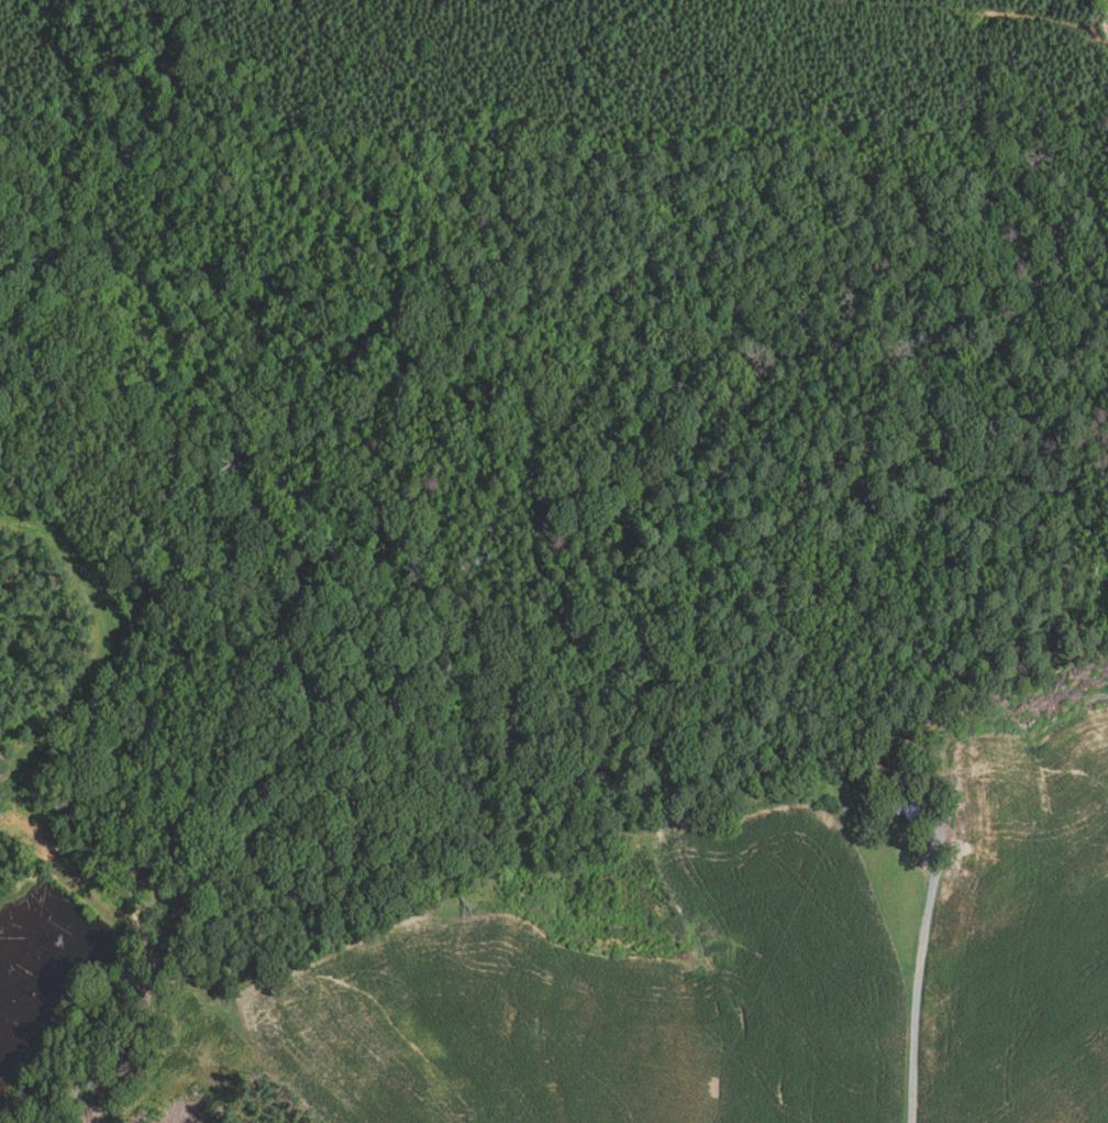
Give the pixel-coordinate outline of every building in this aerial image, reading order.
[(882,821),(878,811),(930,795),(932,805),(923,807),(926,815),(910,821),(908,813),(882,821)] [(814,807),(817,815),(838,809),(835,800),(814,807)]
